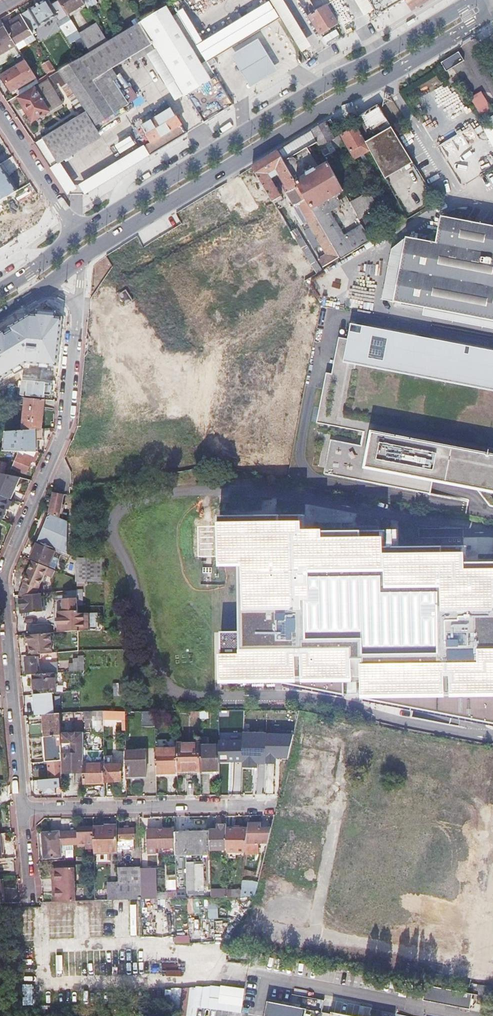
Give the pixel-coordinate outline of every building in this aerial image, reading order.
[(35,39),(38,37),(34,30),(56,16),(46,0),(21,16),(32,34),(35,38),(35,39)] [(67,15),(85,5),(84,4),(82,0),(58,0),(67,15)] [(367,3),(370,2),(368,0),(356,0),(362,12),(370,7),(367,3)] [(379,17),(405,1),(404,0),(369,0),(379,17)] [(202,122),(203,123),(215,116),(221,112),(233,105),(219,83),(216,78),(191,37),(171,4),(159,11),(142,21),(125,31),(108,42),(98,47),(90,52),(59,71),(86,113),(81,116),(43,139),(56,161),(100,134),(95,128),(128,107),(108,75),(153,47),(174,81),(183,96),(189,99),(203,121),(202,122)] [(338,24),(327,6),(310,16),(320,34),(338,24)] [(121,25),(125,31),(142,21),(138,15),(129,21),(125,14),(120,18),(124,24),(121,25)] [(2,24),(5,28),(15,45),(23,40),(32,34),(21,16),(20,15),(11,21),(9,22),(8,21),(2,24)] [(66,37),(77,31),(69,17),(58,24),(66,37)] [(96,45),(98,47),(108,42),(103,35),(102,36),(97,27),(82,37),(89,49),(96,45)] [(20,53),(15,45),(5,28),(0,31),(0,65),(20,53)] [(32,34),(23,40),(26,44),(35,38),(32,34)] [(276,76),(256,44),(231,59),(250,91),(276,76)] [(12,92),(35,77),(25,61),(2,76),(12,92)] [(53,70),(48,62),(42,65),(47,74),(53,70)] [(450,86),(463,79),(455,64),(442,70),(450,86)] [(59,82),(81,116),(86,113),(59,71),(56,73),(54,74),(59,82)] [(56,84),(59,82),(54,74),(51,76),(56,84)] [(39,83),(33,86),(35,89),(18,98),(33,122),(62,105),(46,79),(39,83)] [(435,115),(469,113),(469,101),(456,101),(456,85),(434,86),(435,115)] [(130,125),(149,156),(187,133),(186,131),(185,131),(167,102),(130,125)] [(488,120),(492,117),(492,106),(491,107),(488,103),(481,107),(488,120)] [(388,186),(417,171),(397,137),(378,106),(353,121),(357,128),(360,134),(370,128),(375,136),(371,138),(374,143),(367,147),(370,151),(388,186)] [(485,121),(488,120),(481,107),(477,109),(485,121)] [(340,137),(336,131),(331,120),(311,132),(317,142),(325,157),(330,154),(325,145),(330,142),(335,150),(344,145),(340,137)] [(360,134),(357,128),(342,136),(350,152),(366,143),(360,134)] [(317,142),(311,132),(302,138),(308,148),(317,142)] [(121,155),(137,146),(132,138),(116,146),(121,155)] [(302,138),(278,153),(317,220),(332,246),(339,258),(341,260),(351,254),(371,242),(367,235),(363,228),(344,239),(329,213),(342,206),(337,196),(344,192),(329,165),(321,170),(308,148),(302,138)] [(458,148),(463,146),(462,142),(447,147),(452,161),(461,157),(458,148)] [(355,159),(370,151),(367,147),(366,143),(350,152),(355,159)] [(278,153),(252,168),(260,181),(262,184),(272,202),(273,202),(274,204),(283,199),(271,180),(276,177),(279,181),(282,179),(287,188),(284,190),(295,207),(297,206),(311,230),(313,233),(307,237),(314,249),(320,245),(325,255),(318,260),(323,268),(339,258),(332,246),(317,220),(278,153)] [(0,169),(0,192),(5,199),(8,197),(16,192),(0,169)] [(282,179),(279,181),(284,190),(287,188),(282,179)] [(359,220),(378,209),(370,194),(350,205),(359,220)] [(278,214),(270,219),(274,226),(267,230),(275,243),(290,234),(278,214)] [(389,222),(393,228),(407,220),(403,214),(389,222)] [(443,216),(438,243),(408,237),(395,303),(492,321),(492,226),(443,216)] [(302,250),(317,275),(321,272),(306,247),(308,246),(297,230),(292,233),(302,250)] [(231,255),(218,261),(221,266),(233,260),(231,255)] [(278,263),(267,270),(276,283),(287,277),(278,263)] [(49,304),(37,316),(51,329),(62,317),(49,304)] [(280,457),(302,319),(279,315),(276,333),(253,330),(250,347),(225,344),(213,423),(234,427),(231,449),(280,457)] [(351,325),(348,340),(339,338),(334,360),(348,363),(345,377),(326,373),(317,423),(363,432),(361,446),(331,440),(325,474),(431,494),(434,480),(492,491),(492,450),(340,420),(352,360),(492,388),(492,352),(351,325)] [(26,400),(23,432),(42,430),(45,402),(26,400)] [(23,432),(8,433),(6,452),(20,453),(36,453),(36,442),(39,442),(43,442),(44,430),(42,430),(23,432)] [(35,463),(39,453),(36,453),(20,453),(13,469),(26,475),(32,462),(35,463)] [(19,480),(19,478),(11,477),(7,487),(15,490),(12,496),(19,499),(26,483),(19,480)] [(59,518),(61,519),(64,507),(61,506),(64,496),(54,494),(49,514),(59,518)] [(1,514),(3,508),(8,510),(12,502),(0,497),(0,514),(1,514)] [(56,550),(67,522),(61,519),(59,518),(49,514),(37,542),(56,550)] [(219,517),(219,562),(239,563),(239,649),(221,650),(223,677),(282,680),(281,684),(342,694),(344,678),(361,680),(362,699),(492,724),(492,564),(460,563),(462,548),(380,549),(380,532),(303,533),(302,516),(219,517)] [(49,567),(56,550),(37,542),(30,559),(49,567)] [(103,559),(76,559),(76,580),(76,583),(103,583),(103,559)] [(25,580),(19,596),(36,595),(44,575),(45,572),(47,568),(32,561),(24,580),(25,580)] [(54,571),(47,568),(45,572),(44,575),(51,578),(54,571)] [(77,611),(77,606),(77,591),(63,592),(63,601),(69,601),(70,611),(77,611)] [(36,595),(19,596),(20,613),(41,611),(40,600),(39,600),(39,594),(36,595)] [(51,644),(50,633),(46,634),(29,635),(26,636),(26,643),(29,643),(30,655),(48,654),(47,644),(51,644)] [(25,658),(26,675),(32,675),(53,673),(57,673),(57,663),(39,665),(38,657),(25,658)] [(71,672),(78,671),(78,662),(67,662),(68,672),(71,672)] [(71,691),(79,690),(78,671),(71,672),(71,691)] [(51,693),(55,693),(53,673),(32,675),(34,695),(51,693)] [(44,714),(53,714),(51,693),(34,695),(36,715),(44,714)] [(125,720),(125,712),(103,712),(104,720),(125,720)] [(154,712),(143,712),(143,727),(154,727),(154,712)] [(61,733),(60,713),(53,714),(44,714),(45,737),(61,736),(61,733)] [(62,774),(83,774),(83,763),(84,733),(61,733),(61,736),(61,737),(62,761),(62,774)] [(267,735),(244,734),(243,742),(243,762),(243,768),(258,769),(258,764),(266,765),(267,735)] [(294,736),(267,735),(266,765),(276,765),(276,759),(288,759),(294,736)] [(62,761),(61,737),(43,738),(45,762),(47,762),(62,761)] [(243,762),(243,742),(219,742),(219,746),(220,762),(243,762)] [(177,745),(177,749),(177,772),(200,772),(200,771),(200,746),(200,744),(177,745)] [(220,762),(219,746),(200,746),(200,771),(220,771),(220,762)] [(177,749),(155,749),(156,775),(177,774),(177,772),(177,749)] [(145,752),(126,753),(126,777),(145,776),(145,752)] [(112,756),(104,756),(104,763),(104,782),(113,782),(113,780),(121,779),(121,765),(112,765),(112,756)] [(62,761),(47,762),(49,780),(62,779),(62,774),(62,761)] [(104,763),(83,763),(83,774),(83,785),(91,785),(91,783),(104,783),(104,782),(104,763)] [(49,780),(38,780),(39,789),(44,789),(44,793),(55,793),(55,787),(62,787),(62,779),(49,780)] [(260,824),(248,824),(246,844),(267,844),(270,828),(260,828),(260,824)] [(226,850),(226,829),(226,825),(220,825),(221,827),(216,827),(216,831),(209,831),(209,832),(209,845),(209,850),(226,850)] [(116,827),(93,827),(93,828),(93,849),(93,852),(117,852),(117,846),(116,827)] [(93,849),(93,828),(77,828),(77,831),(59,832),(60,845),(77,845),(77,846),(85,846),(85,849),(93,849)] [(117,846),(117,852),(117,862),(122,861),(122,846),(127,846),(127,848),(134,848),(134,839),(134,829),(119,830),(119,846),(117,846)] [(156,849),(174,848),(174,832),(174,829),(146,830),(147,854),(156,853),(156,849)] [(226,853),(245,853),(247,829),(226,829),(226,850),(226,853)] [(59,832),(42,834),(44,859),(61,857),(60,845),(59,832)] [(175,899),(210,898),(210,892),(210,890),(203,891),(203,855),(209,855),(209,850),(209,845),(209,832),(174,832),(174,848),(175,899)] [(52,896),(52,902),(53,902),(75,902),(73,868),(50,868),(51,875),(52,875),(53,896),(52,896)] [(118,884),(118,900),(141,900),(140,887),(140,868),(117,869),(118,884)] [(140,887),(141,900),(156,899),(155,882),(151,882),(150,868),(140,868),(140,887)] [(254,897),(257,884),(242,883),(241,889),(241,897),(251,896),(254,897)] [(108,897),(108,901),(118,900),(118,884),(107,884),(108,897)] [(226,897),(241,897),(241,889),(226,890),(226,897)] [(220,897),(226,897),(226,890),(210,890),(210,892),(210,898),(220,897)] [(209,918),(219,918),(218,899),(208,899),(209,918)] [(176,935),(176,943),(190,943),(190,935),(176,935)] [(23,984),(24,1003),(33,1003),(32,983),(23,984)] [(245,990),(167,983),(164,1008),(183,1010),(182,1015),(197,1015),(198,1008),(243,1012),(245,990)] [(477,995),(425,985),(422,1001),(469,1010),(475,1004),(486,1005),(488,997),(477,995)] [(264,1015),(305,1015),(306,1008),(267,1000),(264,1015)]
